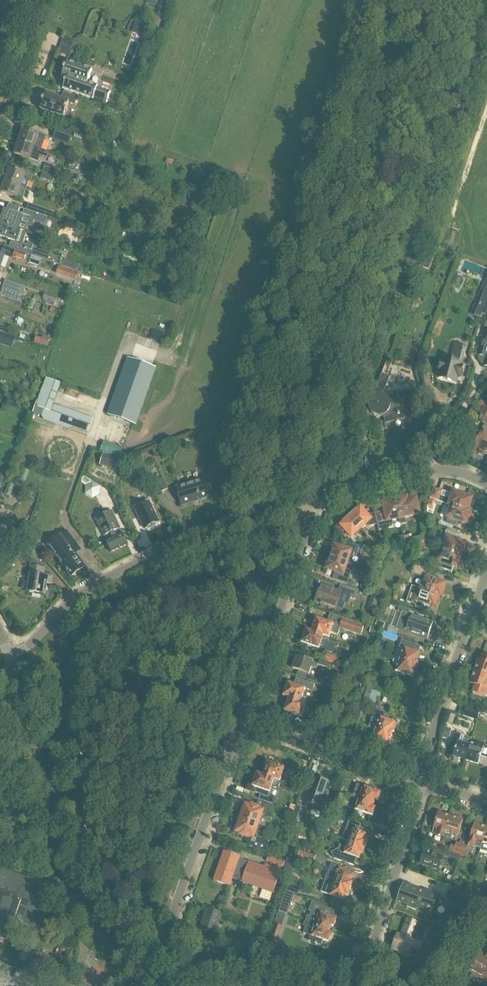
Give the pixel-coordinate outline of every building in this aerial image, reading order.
[(68,62),(67,62),(62,77),(63,77),(67,78),(65,82),(65,81),(64,83),(65,83),(63,89),(63,90),(64,89),(93,99),(92,100),(93,100),(94,98),(106,102),(106,103),(107,103),(111,92),(110,92),(110,93),(97,88),(98,86),(97,86),(97,87),(87,83),(89,79),(90,79),(90,77),(92,70),(91,70),(91,71),(68,63),(68,62)] [(67,112),(68,109),(67,108),(69,103),(75,105),(77,98),(64,93),(62,100),(46,94),(44,100),(42,100),(41,103),(42,104),(40,110),(64,118),(66,112),(67,112)] [(18,142),(35,148),(42,150),(46,137),(32,132),(32,134),(22,130),(18,142)] [(65,144),(69,133),(61,130),(59,134),(56,133),(54,140),(65,144)] [(118,144),(109,141),(105,151),(115,154),(118,144)] [(35,148),(18,142),(14,154),(31,160),(35,148)] [(69,167),(78,170),(80,165),(71,161),(69,167)] [(98,170),(109,174),(110,168),(100,165),(98,170)] [(51,169),(44,167),(43,172),(65,180),(66,177),(64,176),(65,172),(52,167),(51,169)] [(32,177),(9,169),(5,181),(27,188),(29,182),(30,182),(32,177)] [(55,176),(60,178),(58,183),(63,185),(65,180),(43,172),(41,179),(53,183),(55,176)] [(5,181),(1,193),(18,198),(23,200),(27,188),(5,181)] [(27,210),(24,209),(45,216),(46,211),(28,205),(27,210)] [(21,217),(5,212),(1,223),(20,230),(22,224),(31,227),(34,221),(45,225),(47,218),(45,217),(45,216),(24,209),(21,217)] [(1,223),(0,226),(0,239),(1,240),(3,241),(5,240),(6,239),(12,241),(19,243),(23,244),(27,232),(20,230),(1,223)] [(32,256),(59,265),(62,267),(64,262),(61,262),(63,256),(49,251),(49,253),(33,247),(34,245),(28,243),(28,244),(26,243),(25,245),(23,244),(19,243),(12,241),(9,248),(16,250),(16,251),(32,256)] [(32,256),(16,251),(16,250),(13,259),(29,264),(32,256)] [(62,267),(59,265),(56,275),(76,281),(79,272),(75,271),(62,267)] [(476,303),(481,305),(476,316),(481,319),(483,315),(485,316),(486,310),(486,278),(483,288),(476,303)] [(2,289),(21,295),(23,296),(26,288),(5,281),(2,289)] [(18,302),(21,295),(2,289),(0,296),(18,302)] [(40,303),(42,303),(41,305),(54,309),(57,299),(45,295),(44,297),(42,296),(40,303)] [(477,356),(478,356),(478,359),(479,362),(482,364),(483,364),(482,366),(486,367),(486,331),(485,330),(481,341),(477,356)] [(37,339),(35,344),(47,349),(50,341),(43,339),(43,341),(37,339)] [(404,353),(407,344),(400,342),(397,351),(404,353)] [(450,360),(442,358),(442,359),(440,359),(436,373),(438,373),(437,379),(457,384),(458,379),(460,379),(464,365),(462,365),(467,347),(454,344),(450,360)] [(136,425),(156,368),(128,358),(107,415),(136,425)] [(381,417),(383,416),(384,417),(386,423),(415,416),(412,403),(419,401),(415,388),(397,393),(398,399),(392,401),(389,400),(388,399),(387,398),(386,397),(385,396),(384,395),(383,395),(386,386),(384,385),(387,376),(382,374),(374,396),(372,397),(371,398),(370,399),(369,401),(368,402),(368,404),(368,406),(368,408),(369,409),(369,411),(370,412),(371,414),(373,415),(374,416),(376,416),(378,417),(380,417),(381,417)] [(61,420),(66,422),(89,432),(93,421),(49,404),(57,384),(46,380),(36,407),(35,411),(36,411),(38,411),(38,412),(40,413),(40,412),(45,414),(45,413),(50,415),(50,416),(61,421),(61,420)] [(486,431),(486,410),(484,409),(478,422),(484,425),(474,447),(479,450),(486,454),(486,431)] [(104,454),(100,465),(116,471),(120,460),(104,454)] [(157,481),(162,492),(169,489),(164,478),(157,481)] [(207,483),(206,478),(177,487),(183,505),(196,501),(196,499),(200,498),(201,500),(211,496),(210,491),(212,490),(214,485),(209,483),(207,483)] [(9,483),(4,494),(10,497),(14,486),(9,483)] [(429,498),(451,506),(467,511),(471,499),(453,493),(451,500),(441,496),(442,491),(433,488),(429,498)] [(395,501),(399,521),(400,525),(406,524),(405,518),(419,514),(416,500),(407,502),(407,498),(395,501)] [(148,501),(135,507),(145,529),(149,527),(150,528),(155,526),(154,524),(158,522),(148,501)] [(385,511),(375,513),(378,525),(378,528),(384,526),(387,528),(391,527),(393,524),(393,522),(399,521),(395,501),(383,504),(385,511)] [(469,512),(467,511),(451,506),(446,523),(453,526),(456,524),(457,520),(465,523),(471,525),(475,514),(469,512)] [(367,525),(369,527),(378,525),(375,513),(366,515),(360,509),(357,512),(355,511),(349,516),(362,530),(367,525)] [(128,545),(111,511),(95,519),(111,552),(128,545)] [(341,526),(339,524),(334,529),(345,542),(349,538),(351,540),(362,530),(349,516),(343,522),(344,523),(341,526)] [(21,524),(11,534),(18,540),(28,530),(21,524)] [(443,543),(441,549),(460,556),(464,544),(457,542),(461,532),(447,528),(448,531),(446,530),(442,543),(443,543)] [(58,538),(48,545),(57,557),(71,577),(85,567),(71,547),(75,544),(67,532),(58,538)] [(45,595),(47,584),(52,584),(53,579),(43,577),(45,567),(40,562),(43,558),(29,544),(27,546),(24,543),(21,547),(24,550),(23,550),(34,560),(32,568),(30,567),(28,583),(24,582),(23,589),(28,590),(28,593),(45,595)] [(330,558),(348,564),(350,565),(354,553),(364,557),(366,550),(347,544),(345,550),(337,547),(337,548),(334,547),(334,549),(333,549),(330,558)] [(376,546),(372,550),(371,552),(379,555),(381,551),(380,549),(376,546)] [(460,556),(441,549),(437,561),(457,567),(460,556)] [(341,576),(342,576),(340,582),(347,585),(353,566),(350,565),(348,564),(330,558),(327,567),(328,567),(327,570),(329,570),(338,574),(338,575),(341,576)] [(422,588),(421,589),(441,596),(444,585),(428,579),(431,569),(415,564),(411,573),(425,578),(422,588)] [(367,571),(363,583),(361,589),(367,591),(373,573),(367,571)] [(318,594),(319,594),(316,603),(336,610),(339,601),(344,603),(346,597),(355,600),(358,591),(341,585),(339,592),(321,585),(318,594)] [(441,596),(421,589),(415,607),(422,610),(424,603),(434,607),(438,595),(440,596),(441,596)] [(398,612),(402,613),(396,629),(426,639),(431,623),(404,614),(406,608),(399,606),(398,612)] [(316,619),(311,632),(329,638),(331,633),(338,636),(340,629),(361,637),(364,627),(330,615),(327,623),(316,619)] [(375,628),(383,631),(385,624),(377,621),(375,628)] [(375,628),(371,627),(369,634),(381,637),(383,631),(375,628)] [(311,632),(306,630),(301,643),(325,651),(333,654),(335,646),(327,643),(328,638),(329,639),(329,638),(311,632)] [(421,655),(403,649),(399,660),(416,666),(417,662),(418,663),(420,659),(421,655)] [(325,661),(336,665),(338,658),(327,654),(325,661)] [(475,672),(486,676),(486,656),(483,655),(481,660),(479,660),(475,672)] [(299,671),(297,675),(308,679),(312,668),(316,669),(318,665),(296,657),(296,658),(294,658),(291,667),(293,668),(292,669),(299,671)] [(394,664),(397,665),(395,671),(413,677),(415,674),(416,669),(415,669),(416,666),(399,660),(396,659),(394,664)] [(475,686),(472,694),(485,698),(486,691),(486,676),(475,672),(470,684),(475,686)] [(301,702),(305,703),(306,698),(303,697),(305,689),(312,692),(315,685),(296,679),(294,685),(287,683),(283,696),(289,698),(301,702)] [(381,694),(367,689),(363,699),(375,704),(377,700),(379,700),(381,694)] [(301,702),(289,698),(284,711),(302,717),(306,704),(305,703),(301,702)] [(466,706),(466,708),(460,706),(459,710),(464,712),(463,716),(477,721),(480,711),(466,706)] [(357,709),(356,711),(352,722),(358,724),(362,711),(357,709)] [(368,728),(375,730),(392,735),(393,732),(394,732),(396,728),(396,724),(384,720),(386,715),(385,713),(377,710),(374,711),(368,728)] [(333,716),(330,726),(339,730),(343,719),(333,716)] [(352,722),(349,732),(345,744),(350,746),(358,724),(352,722)] [(375,730),(371,741),(388,748),(390,744),(391,739),(392,735),(375,730)] [(207,740),(213,742),(215,734),(210,732),(207,740)] [(456,746),(453,757),(465,761),(471,740),(472,739),(456,734),(452,745),(456,746)] [(484,745),(471,740),(465,761),(478,765),(480,757),(486,759),(486,746),(484,745)] [(262,775),(256,773),(280,782),(284,768),(267,762),(262,775)] [(269,797),(272,788),(278,789),(280,782),(256,773),(252,787),(257,789),(256,793),(260,795),(258,800),(264,802),(264,801),(272,804),(274,799),(269,797)] [(316,779),(307,805),(323,810),(332,785),(327,783),(328,779),(322,777),(321,781),(316,779)] [(346,782),(340,780),(336,791),(340,792),(342,787),(344,788),(346,782)] [(379,797),(380,796),(380,794),(380,793),(362,787),(358,798),(374,804),(376,800),(377,801),(378,800),(379,798),(379,797)] [(340,792),(336,791),(328,813),(339,817),(342,808),(338,807),(339,804),(337,803),(340,792)] [(374,812),(375,811),(375,809),(375,808),(373,807),(374,804),(358,798),(354,810),(357,810),(356,813),(356,815),(361,816),(362,816),(363,813),(372,816),(373,815),(374,814),(374,812)] [(272,805),(272,804),(264,801),(264,802),(262,807),(259,806),(258,808),(250,806),(250,807),(245,805),(240,819),(259,825),(264,813),(272,816),(276,806),(272,805)] [(297,808),(293,820),(300,823),(304,811),(297,808)] [(432,834),(436,835),(435,836),(444,839),(445,836),(444,836),(450,817),(438,813),(433,828),(434,828),(432,834)] [(450,817),(444,836),(445,836),(451,838),(453,834),(458,835),(463,821),(450,817)] [(240,836),(249,839),(250,837),(255,839),(259,825),(240,819),(236,832),(241,834),(240,836)] [(361,825),(349,821),(342,840),(365,848),(368,841),(366,840),(367,836),(358,832),(361,825)] [(475,825),(469,845),(480,849),(481,847),(482,843),(486,828),(475,825)] [(255,843),(250,841),(248,846),(265,852),(269,841),(257,837),(255,843)] [(345,848),(340,846),(339,850),(337,849),(330,853),(333,859),(354,866),(357,858),(359,859),(361,854),(363,855),(365,848),(342,840),(347,842),(345,848)] [(430,846),(435,847),(435,848),(440,850),(440,849),(443,842),(440,842),(439,842),(432,840),(430,846)] [(449,852),(449,853),(458,856),(459,857),(460,855),(458,855),(462,844),(456,842),(455,846),(451,845),(449,852)] [(462,844),(458,855),(460,855),(464,857),(468,846),(462,844)] [(432,856),(424,853),(420,864),(439,871),(442,864),(450,866),(452,861),(457,863),(459,857),(458,856),(449,853),(449,852),(440,849),(440,850),(435,848),(432,856)] [(297,859),(314,865),(317,855),(301,850),(297,859)] [(233,879),(241,882),(241,883),(273,894),(281,870),(265,864),(264,867),(249,861),(248,862),(240,859),(240,857),(225,852),(214,881),(230,887),(233,879)] [(285,861),(268,855),(266,862),(283,868),(285,861)] [(293,864),(287,862),(281,880),(287,882),(293,864)] [(328,875),(331,875),(328,882),(351,889),(353,883),(351,882),(354,873),(332,865),(328,875)] [(7,940),(14,920),(32,927),(38,912),(41,903),(44,904),(44,903),(47,895),(43,893),(44,891),(41,890),(42,887),(38,885),(39,881),(27,877),(26,878),(9,872),(10,869),(5,867),(0,866),(0,938),(7,940)] [(325,881),(321,893),(345,901),(346,896),(348,897),(351,889),(328,882),(325,881)] [(286,891),(294,894),(298,896),(300,888),(288,884),(286,891)] [(398,901),(408,905),(407,907),(430,916),(438,894),(424,889),(423,891),(404,884),(398,901)] [(474,892),(455,886),(452,895),(471,901),(474,892)] [(286,891),(278,912),(287,915),(294,894),(286,891)] [(336,922),(336,921),(336,920),(332,918),(334,912),(311,904),(309,911),(311,912),(309,919),(306,918),(305,921),(331,930),(332,927),(333,927),(334,926),(335,925),(335,924),(336,922)] [(207,909),(200,931),(214,936),(221,914),(207,909)] [(402,936),(398,935),(392,950),(410,957),(410,956),(417,958),(428,926),(408,919),(402,936)] [(330,938),(331,937),(331,935),(331,934),(329,933),(330,932),(331,930),(305,921),(303,926),(306,927),(303,934),(310,936),(309,941),(316,943),(318,938),(328,942),(329,940),(330,939),(330,938)] [(433,922),(431,928),(453,937),(455,930),(433,922)] [(274,924),(267,944),(276,946),(282,927),(274,924)] [(468,972),(483,980),(486,982),(486,942),(482,951),(480,949),(475,959),(473,963),(472,965),(468,972)] [(76,954),(67,951),(62,964),(71,968),(76,954)] [(53,959),(39,954),(35,966),(49,971),(53,959)]
